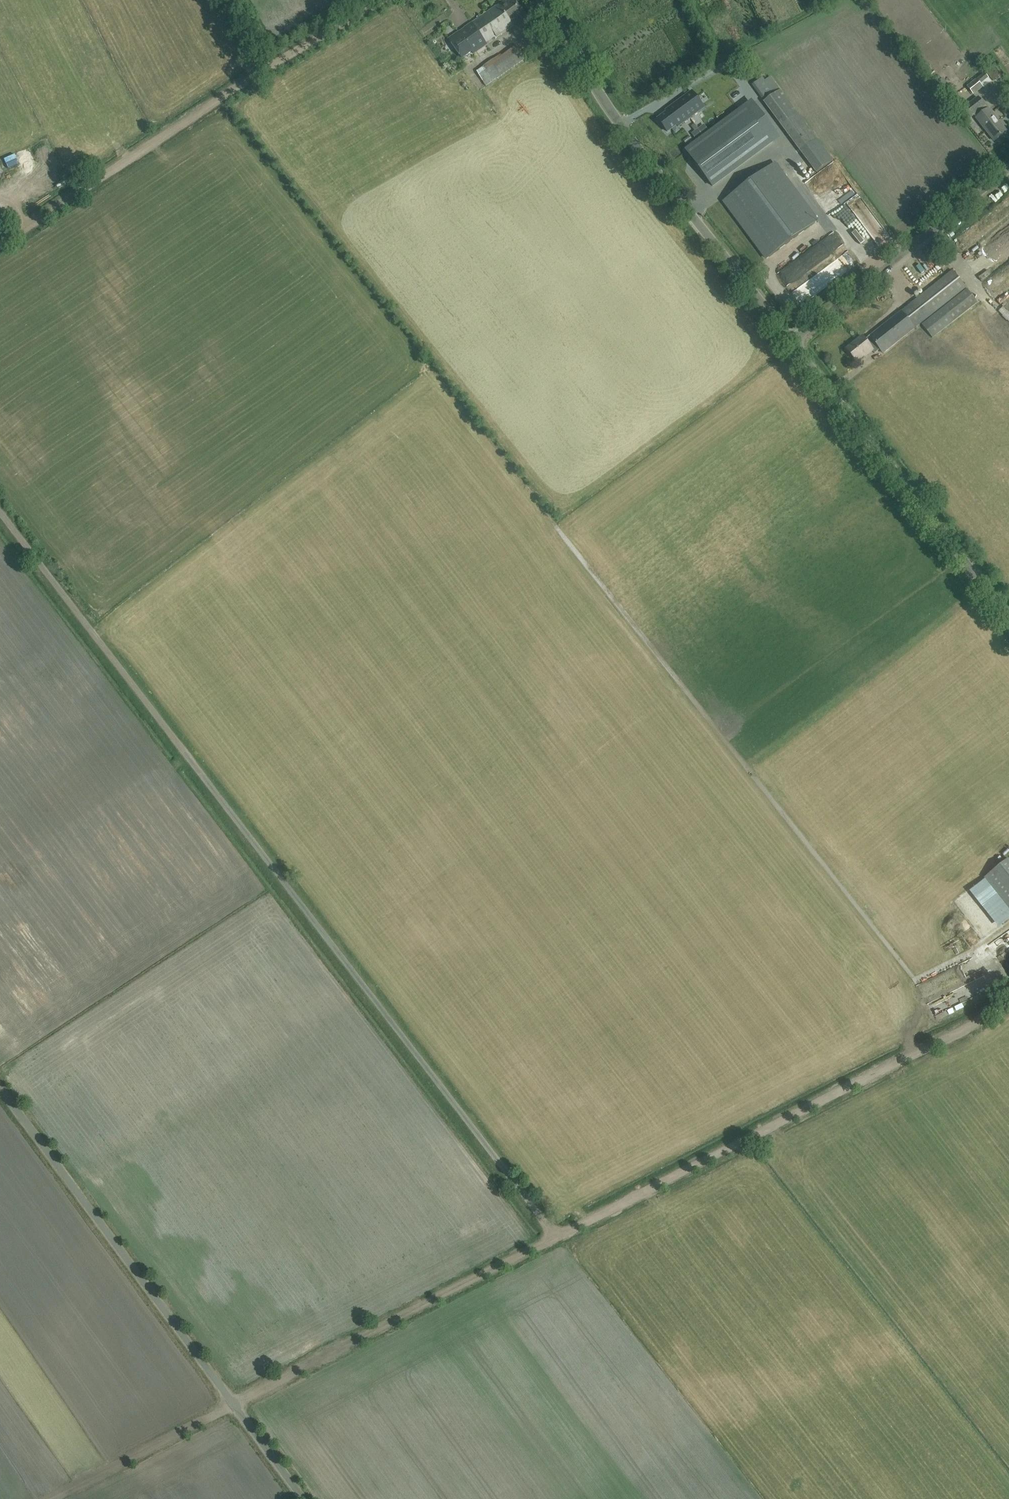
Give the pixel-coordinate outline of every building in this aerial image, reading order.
[(487,44),(526,17),(515,0),(505,0),(498,4),(472,22),(487,44)] [(472,22),(449,38),(463,57),(472,51),(474,53),(487,44),(472,22)] [(525,59),(516,45),(501,55),(500,54),(482,66),(483,67),(476,71),(485,86),(525,59)] [(973,94),(983,87),(981,84),(988,78),(984,74),(977,79),(967,87),(973,94)] [(750,80),(753,83),(751,85),(781,125),(816,173),(832,161),(797,113),(770,76),(766,79),(764,76),(762,77),(762,76),(760,78),(758,75),(750,80)] [(946,84),(945,83),(939,75),(934,79),(941,87),(942,88),(946,84)] [(722,97),(730,90),(723,81),(715,87),(722,97)] [(749,106),(759,100),(749,85),(739,92),(749,106)] [(722,114),(726,112),(715,89),(706,93),(714,110),(718,108),(722,114)] [(657,120),(667,132),(676,125),(678,127),(703,106),(690,91),(665,111),(666,113),(657,120)] [(987,109),(978,98),(964,109),(971,117),(974,115),(976,118),(994,140),(1004,132),(996,123),(998,121),(988,109),(987,109)] [(746,106),(686,151),(712,186),(773,142),(746,106)] [(704,124),(698,129),(702,134),(708,130),(704,124)] [(696,138),(702,134),(698,129),(692,133),(696,138)] [(818,220),(775,162),(724,200),(767,258),(818,220)] [(825,231),(822,226),(817,229),(814,225),(807,230),(814,239),(825,231)] [(883,353),(914,328),(934,313),(965,288),(952,271),(921,295),(901,311),(869,335),(870,336),(865,340),(863,336),(847,349),(857,361),(867,353),(868,354),(873,350),(873,349),(877,345),(883,353)] [(976,276),(979,281),(989,276),(986,271),(976,276)] [(932,338),(952,322),(977,302),(967,289),(942,309),(922,325),(932,338)] [(997,304),(1006,297),(1003,293),(994,300),(997,304)] [(984,365),(990,362),(983,349),(977,351),(984,365)] [(984,877),(1008,909),(1008,860),(1008,859),(984,877)] [(983,1052),(988,1049),(981,1035),(976,1038),(983,1052)] [(884,1044),(887,1051),(898,1046),(895,1039),(884,1044)] [(875,1084),(885,1078),(883,1074),(873,1081),(875,1084)]
